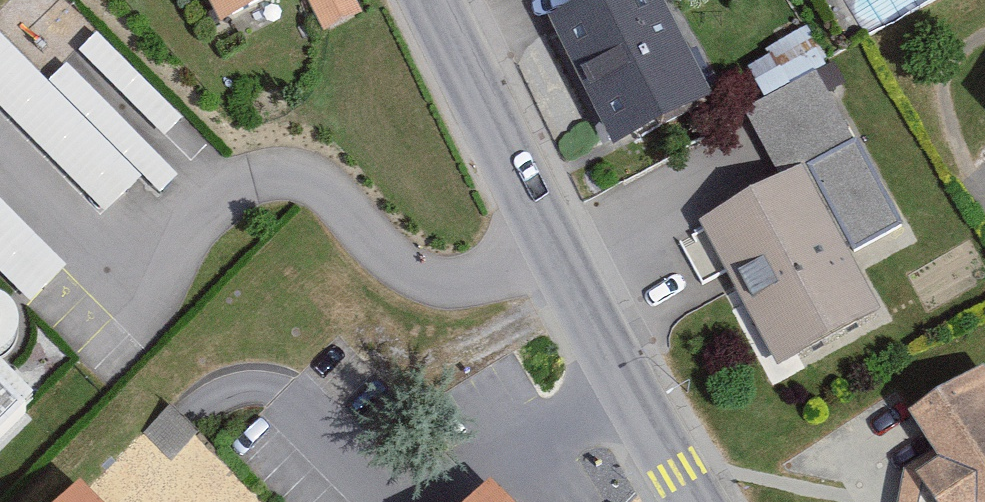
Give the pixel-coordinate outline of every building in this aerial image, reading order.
[(198,23),(247,0),(187,0),(198,23)] [(302,16),(336,0),(295,0),(302,16)] [(662,0),(577,0),(550,14),(614,139),(709,91),(662,0)] [(115,214),(172,156),(67,54),(46,75),(0,30),(0,102),(115,214)] [(880,308),(849,251),(898,225),(814,69),(741,108),(778,177),(697,220),(775,364),(880,308)] [(30,295),(67,257),(0,193),(0,266),(30,295)] [(983,360),(936,381),(909,404),(937,450),(924,459),(920,453),(903,463),(896,501),(984,501),(984,363),(983,360)] [(32,406),(0,372),(0,436),(32,406)] [(467,454),(420,501),(517,501),(467,454)] [(83,461),(41,501),(122,501),(83,461)]
